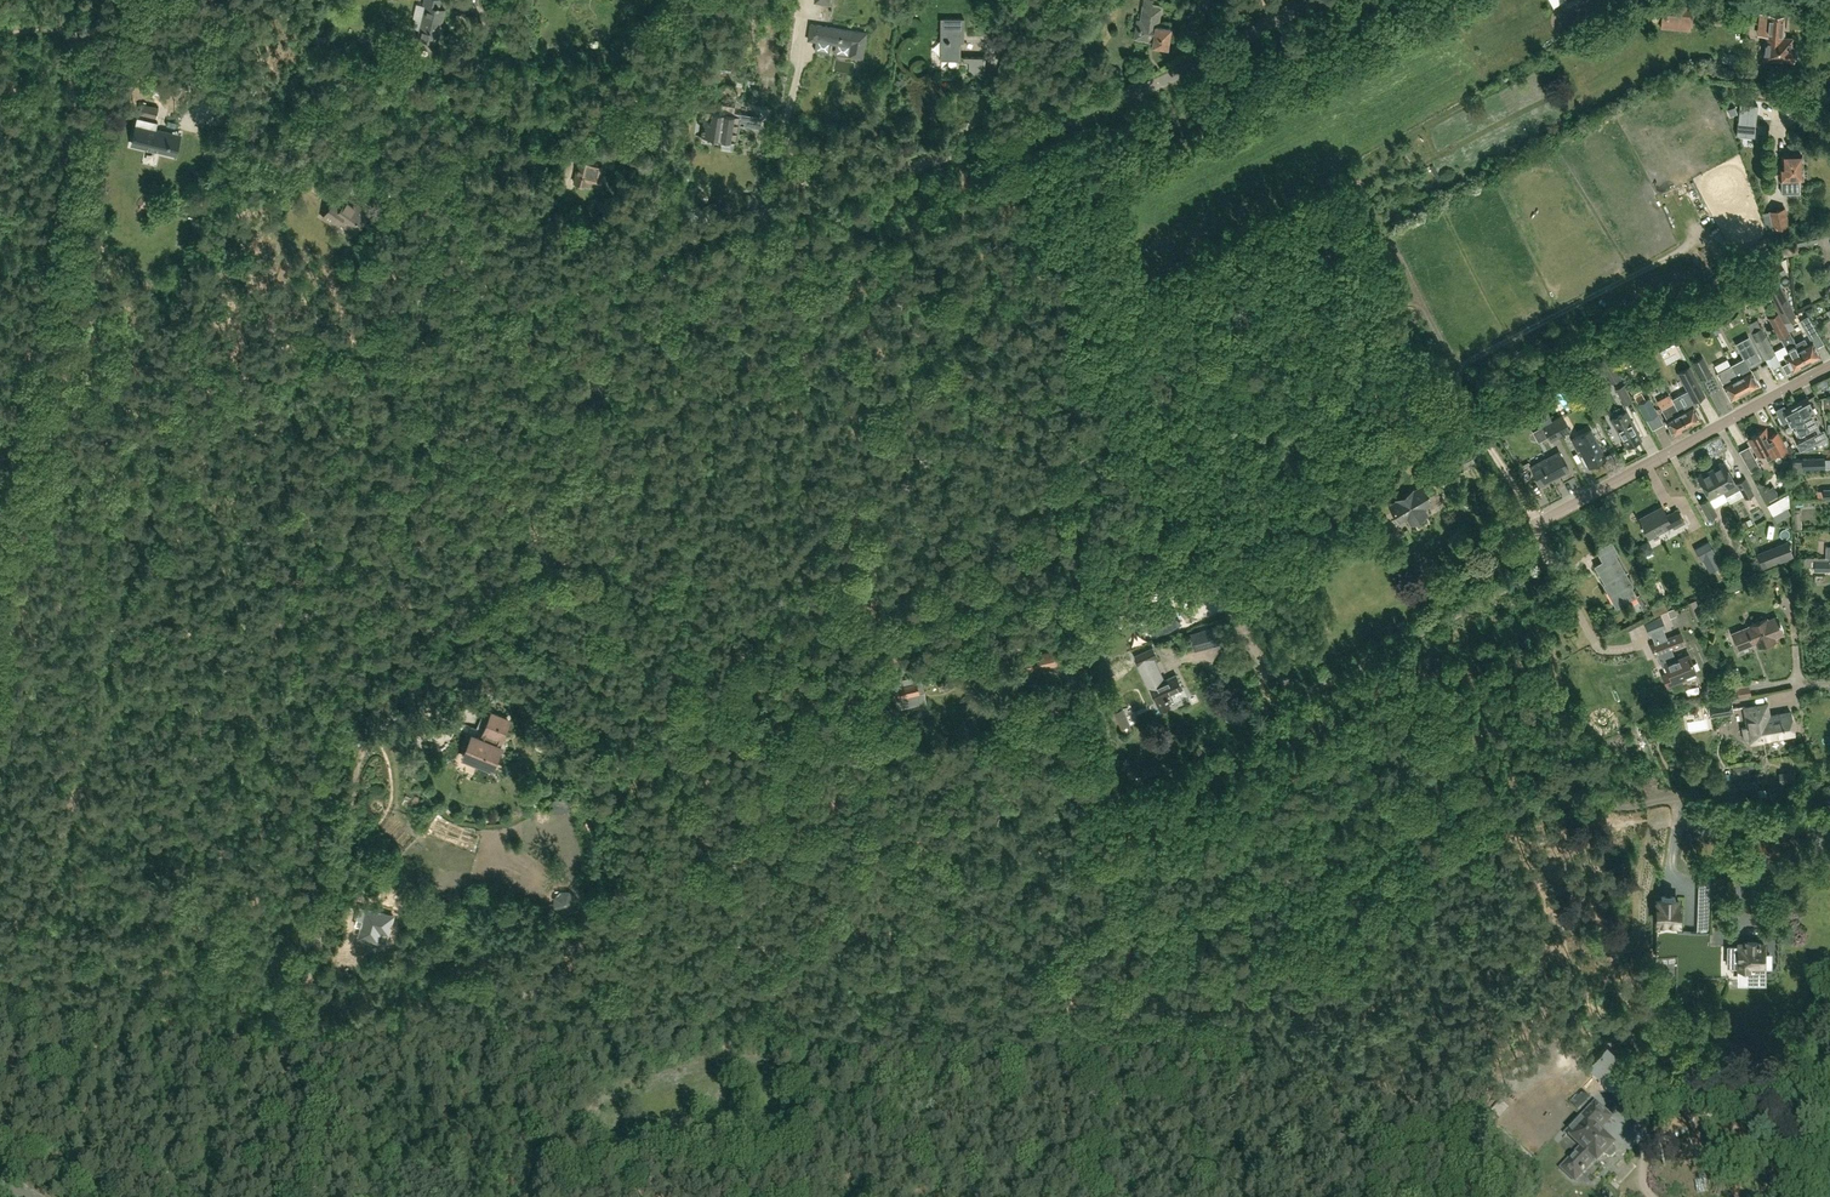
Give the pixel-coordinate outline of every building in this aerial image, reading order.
[(445,10),(439,9),(441,0),(425,0),(424,6),(427,7),(419,39),(437,43),(445,10)] [(1171,28),(1158,26),(1161,7),(1153,6),(1153,2),(1145,1),(1144,5),(1142,21),(1138,21),(1135,37),(1154,40),(1153,46),(1168,48),(1171,28)] [(1662,16),(1661,23),(1684,24),(1684,18),(1690,19),(1691,6),(1666,4),(1665,16),(1662,16)] [(1766,36),(1764,60),(1781,61),(1781,60),(1794,61),(1794,59),(1798,59),(1798,51),(1795,50),(1795,47),(1792,47),(1793,38),(1783,37),(1785,17),(1785,16),(1768,14),(1766,36)] [(960,57),(960,35),(964,35),(964,18),(941,18),(941,57),(960,57)] [(865,34),(811,26),(809,41),(817,42),(815,52),(830,54),(832,42),(850,45),(849,57),(862,59),(865,34)] [(963,56),(963,65),(968,65),(968,73),(984,73),(984,56),(963,56)] [(140,114),(157,118),(159,107),(143,103),(140,114)] [(1736,134),(1754,136),(1757,104),(1739,103),(1736,134)] [(737,141),(741,114),(734,113),(735,106),(721,104),(720,113),(707,111),(703,136),(737,141)] [(173,132),(156,128),(158,120),(138,116),(137,124),(135,124),(131,143),(148,147),(147,149),(157,151),(157,149),(168,152),(173,132)] [(625,146),(627,131),(615,130),(613,144),(625,146)] [(580,132),(575,148),(588,151),(592,135),(580,132)] [(236,150),(239,137),(231,135),(229,148),(236,150)] [(587,186),(588,180),(601,184),(606,163),(607,159),(583,153),(575,183),(587,186)] [(1784,167),(1780,167),(1781,179),(1788,179),(1788,193),(1799,193),(1798,178),(1802,178),(1801,154),(1783,155),(1784,167)] [(344,203),(337,198),(323,217),(337,226),(340,222),(355,232),(369,213),(348,198),(344,203)] [(1787,207),(1770,211),(1769,210),(1763,211),(1766,228),(1772,227),(1773,229),(1790,225),(1787,207)] [(1718,229),(1710,233),(1714,240),(1722,236),(1718,229)] [(1815,230),(1794,235),(1796,244),(1796,245),(1817,240),(1815,230)] [(1766,261),(1775,256),(1772,246),(1761,252),(1766,261)] [(1775,256),(1766,261),(1768,264),(1755,271),(1762,284),(1785,271),(1785,270),(1787,269),(1786,256),(1777,260),(1775,256)] [(1714,286),(1722,281),(1719,275),(1710,279),(1714,286)] [(1733,289),(1739,299),(1747,294),(1741,284),(1733,289)] [(1768,290),(1805,361),(1819,354),(1812,340),(1807,343),(1804,337),(1795,341),(1784,320),(1796,314),(1779,284),(1768,290)] [(1805,361),(1768,290),(1767,291),(1774,304),(1765,308),(1768,315),(1768,316),(1778,337),(1779,336),(1788,353),(1784,355),(1787,361),(1782,364),(1786,371),(1805,361)] [(1808,316),(1812,314),(1813,309),(1812,306),(1805,309),(1808,316)] [(1706,319),(1710,326),(1719,321),(1712,309),(1703,314),(1706,319)] [(1808,334),(1816,329),(1805,311),(1798,315),(1799,316),(1797,317),(1808,334)] [(1702,322),(1706,319),(1703,314),(1703,313),(1698,315),(1702,322)] [(1747,323),(1769,365),(1771,364),(1773,367),(1780,363),(1774,352),(1775,352),(1761,325),(1761,326),(1757,318),(1747,323)] [(1680,349),(1691,344),(1686,334),(1675,340),(1680,349)] [(1743,355),(1729,363),(1743,389),(1757,382),(1750,368),(1747,370),(1745,365),(1747,363),(1743,355)] [(1712,374),(1702,356),(1692,361),(1702,379),(1712,374)] [(1743,389),(1729,363),(1715,370),(1729,397),(1743,389)] [(1705,394),(1690,365),(1677,371),(1693,401),(1705,394)] [(1633,399),(1640,397),(1635,380),(1628,382),(1633,399)] [(1827,384),(1825,380),(1813,387),(1815,391),(1827,384)] [(1615,387),(1624,403),(1632,399),(1623,383),(1615,387)] [(1546,399),(1555,392),(1549,384),(1540,391),(1546,399)] [(1678,410),(1685,424),(1699,417),(1692,403),(1687,405),(1682,396),(1678,398),(1675,392),(1665,397),(1669,404),(1673,402),(1678,410)] [(1525,396),(1520,399),(1523,404),(1528,402),(1525,396)] [(1806,396),(1795,402),(1809,430),(1818,447),(1821,446),(1818,440),(1827,435),(1817,416),(1816,417),(1815,413),(1806,396)] [(1658,413),(1649,397),(1638,403),(1647,419),(1658,413)] [(1822,407),(1829,407),(1829,398),(1822,398),(1822,407)] [(1784,404),(1775,409),(1782,422),(1789,419),(1798,436),(1809,430),(1795,402),(1785,407),(1784,404)] [(1611,419),(1626,446),(1642,438),(1627,410),(1611,419)] [(1685,424),(1678,410),(1664,417),(1671,431),(1685,424)] [(1553,418),(1562,434),(1571,429),(1562,413),(1553,418)] [(1562,434),(1553,418),(1549,420),(1548,418),(1541,422),(1551,440),(1562,434)] [(1748,436),(1756,453),(1762,450),(1767,459),(1787,448),(1786,446),(1778,430),(1771,434),(1767,426),(1748,436)] [(1588,466),(1605,457),(1591,428),(1571,438),(1576,449),(1579,447),(1588,466)] [(1760,466),(1748,445),(1738,450),(1750,471),(1760,466)] [(1530,461),(1539,479),(1567,464),(1558,447),(1530,461)] [(1451,457),(1452,460),(1436,468),(1443,481),(1476,463),(1468,448),(1451,457)] [(1824,456),(1784,458),(1785,463),(1802,462),(1802,469),(1825,468),(1824,456)] [(1722,460),(1710,466),(1721,488),(1725,495),(1739,487),(1743,494),(1751,490),(1743,475),(1735,480),(1736,482),(1734,483),(1733,481),(1722,460)] [(1721,488),(1710,466),(1696,474),(1708,495),(1721,488)] [(1428,496),(1419,481),(1389,498),(1399,514),(1406,510),(1409,516),(1425,507),(1421,500),(1428,496)] [(1772,484),(1767,488),(1761,490),(1767,502),(1779,496),(1772,484)] [(1780,511),(1801,502),(1795,490),(1775,499),(1780,511)] [(1706,495),(1698,500),(1706,514),(1714,510),(1706,495)] [(1676,506),(1666,511),(1661,503),(1638,515),(1647,533),(1670,521),(1672,525),(1683,519),(1676,506)] [(1601,557),(1593,561),(1603,579),(1601,580),(1613,603),(1634,592),(1629,583),(1630,582),(1614,551),(1616,549),(1610,538),(1595,546),(1601,557)] [(1702,561),(1703,560),(1715,553),(1709,542),(1695,549),(1702,561)] [(1775,547),(1781,562),(1794,556),(1789,542),(1775,547)] [(1826,556),(1800,556),(1800,564),(1813,564),(1813,569),(1828,569),(1828,568),(1829,568),(1829,559),(1829,557),(1825,556),(1826,556)] [(1212,576),(1190,586),(1195,597),(1201,594),(1202,598),(1219,590),(1212,576)] [(1645,589),(1637,592),(1640,600),(1648,597),(1645,589)] [(1666,608),(1662,599),(1649,605),(1653,614),(1666,608)] [(1148,628),(1151,628),(1151,632),(1166,630),(1180,620),(1171,609),(1169,610),(1161,611),(1148,613),(1149,616),(1146,617),(1148,628)] [(1710,609),(1707,615),(1712,618),(1715,612),(1710,609)] [(1746,626),(1728,632),(1734,648),(1752,642),(1754,647),(1771,641),(1770,638),(1779,635),(1773,618),(1764,621),(1763,619),(1746,625),(1746,626)] [(1203,645),(1222,640),(1218,626),(1199,631),(1203,645)] [(1690,669),(1684,652),(1670,657),(1666,645),(1680,640),(1676,631),(1646,642),(1650,651),(1652,650),(1657,663),(1660,661),(1663,670),(1657,672),(1661,682),(1675,677),(1675,675),(1690,669)] [(1152,645),(1132,655),(1160,709),(1170,704),(1165,695),(1182,686),(1175,673),(1165,678),(1153,656),(1157,655),(1152,645)] [(1022,671),(1062,662),(1058,647),(1019,656),(1022,671)] [(1171,657),(1173,664),(1182,661),(1179,654),(1171,657)] [(923,689),(921,680),(916,681),(915,676),(896,680),(899,695),(906,694),(906,693),(923,689)] [(1749,685),(1734,688),(1735,698),(1751,695),(1749,685)] [(885,688),(871,691),(873,703),(887,700),(885,688)] [(1790,732),(1786,710),(1770,713),(1768,701),(1742,705),(1745,726),(1741,726),(1743,738),(1748,738),(1749,743),(1764,741),(1763,737),(1790,732)] [(1132,727),(1122,707),(1113,712),(1122,732),(1132,727)] [(472,734),(463,756),(492,768),(501,746),(499,745),(509,719),(492,712),(481,738),(472,734)] [(1747,763),(1733,765),(1734,773),(1748,771),(1747,763)] [(1754,780),(1754,787),(1757,787),(1756,795),(1765,795),(1766,788),(1764,788),(1765,780),(1754,780)] [(1774,855),(1782,855),(1783,841),(1775,840),(1774,855)] [(570,889),(560,889),(553,896),(553,906),(560,913),(570,913),(577,906),(577,896),(570,889)] [(1708,950),(1709,932),(1678,931),(1679,901),(1674,901),(1674,895),(1661,895),(1661,900),(1657,900),(1656,956),(1676,956),(1675,1004),(1697,1005),(1698,974),(1727,975),(1727,979),(1763,979),(1763,964),(1769,964),(1769,953),(1763,953),(1763,944),(1759,944),(1759,942),(1756,942),(1756,941),(1747,941),(1747,943),(1739,943),(1739,950),(1708,950)] [(392,915),(357,906),(352,924),(358,926),(355,937),(376,942),(378,933),(387,935),(392,915)] [(1590,1096),(1583,1089),(1572,1101),(1579,1108),(1590,1096)] [(1596,1129),(1608,1116),(1596,1104),(1567,1134),(1582,1149),(1566,1165),(1578,1177),(1600,1154),(1604,1157),(1605,1155),(1607,1156),(1610,1157),(1612,1156),(1614,1154),(1615,1152),(1614,1149),(1612,1148),(1614,1146),(1596,1129)]
